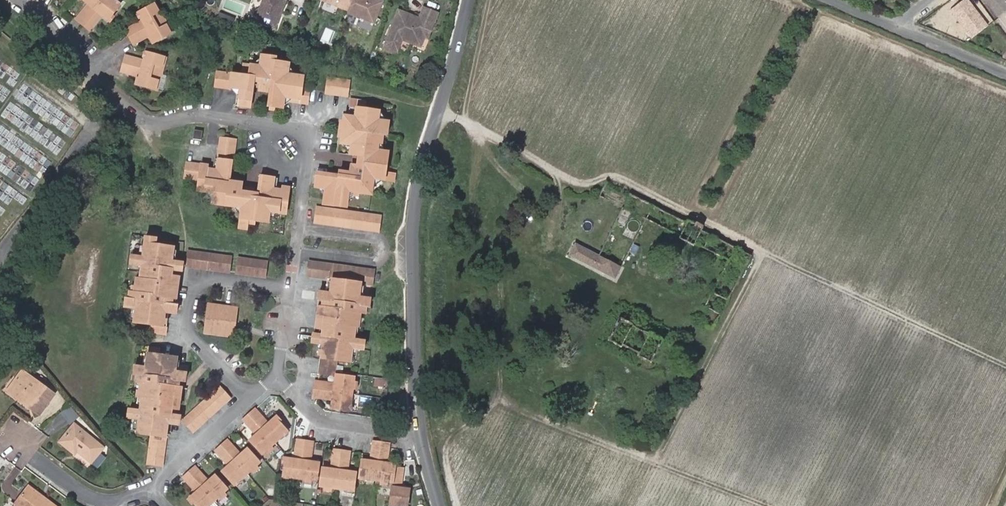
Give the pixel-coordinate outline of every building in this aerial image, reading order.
[(103,0),(83,0),(88,4),(90,6),(87,10),(85,8),(76,19),(83,25),(103,0)] [(83,25),(89,30),(98,19),(96,18),(99,14),(101,15),(107,20),(119,6),(112,0),(103,0),(83,25)] [(252,20),(275,28),(286,0),(261,0),(258,10),(256,9),(252,20)] [(320,1),(345,11),(344,14),(372,25),(381,3),(373,0),(320,0),(320,1)] [(969,0),(962,0),(949,10),(971,39),(989,25),(969,0)] [(1000,17),(1005,13),(1005,0),(988,0),(1000,17)] [(130,37),(163,19),(155,4),(138,13),(142,21),(143,23),(139,25),(138,23),(126,30),(130,37)] [(400,40),(410,44),(419,47),(423,37),(422,36),(421,34),(425,24),(431,26),(436,14),(421,9),(417,19),(410,16),(410,17),(409,18),(405,16),(405,14),(397,11),(384,45),(395,50),(396,51),(400,40)] [(163,19),(130,37),(134,44),(146,38),(145,36),(149,33),(150,36),(153,43),(170,34),(163,19)] [(422,36),(423,37),(426,39),(431,26),(425,24),(421,34),(422,36)] [(400,40),(396,51),(406,54),(410,44),(400,40)] [(395,50),(384,45),(382,50),(394,55),(396,51),(395,50)] [(123,63),(161,73),(165,58),(146,53),(144,61),(144,63),(139,62),(139,60),(125,56),(123,63)] [(260,82),(260,87),(259,91),(266,92),(266,88),(270,89),(268,106),(283,108),(284,101),(307,103),(309,88),(302,87),(303,76),(288,74),(289,64),(275,62),(276,57),(261,56),(260,67),(244,65),(242,75),(217,72),(215,87),(237,90),(235,105),(250,107),(252,86),(253,82),(260,82)] [(121,72),(135,76),(135,74),(140,75),(140,77),(137,84),(156,89),(161,73),(123,63),(121,72)] [(349,81),(328,78),(326,93),(347,96),(349,81)] [(377,151),(378,145),(379,135),(384,135),(387,136),(389,122),(378,121),(379,111),(364,109),(364,102),(351,100),(348,117),(344,116),(340,144),(351,145),(350,155),(355,156),(360,156),(358,166),(354,166),(352,165),(351,172),(350,177),(340,176),(317,173),(315,187),(326,188),(323,205),(346,208),(348,192),(371,195),(373,179),(393,182),(394,174),(385,173),(388,153),(377,151)] [(202,131),(195,130),(193,139),(201,140),(202,131)] [(258,194),(253,193),(245,192),(241,192),(243,183),(233,182),(233,183),(230,183),(236,140),(220,138),(216,167),(187,164),(186,178),(200,180),(198,191),(214,194),(212,204),(242,208),(240,228),(247,229),(248,224),(248,220),(250,220),(256,221),(269,223),(270,212),(285,214),(288,190),(289,188),(273,185),(274,179),(261,176),(259,185),(258,194)] [(314,223),(378,232),(380,216),(316,207),(314,223)] [(177,307),(175,306),(171,305),(172,299),(175,299),(176,299),(179,278),(172,277),(172,270),(182,271),(183,266),(183,263),(172,262),(174,248),(156,245),(156,239),(146,237),(143,258),(132,256),(131,264),(142,266),(140,280),(139,286),(136,285),(134,293),(130,293),(129,299),(126,299),(125,307),(136,309),(135,322),(152,325),(151,332),(166,335),(169,313),(170,313),(176,314),(177,307)] [(622,269),(576,245),(570,257),(616,281),(622,269)] [(187,267),(190,267),(229,273),(231,257),(189,251),(187,267)] [(245,275),(265,278),(268,262),(239,258),(236,274),(245,275)] [(318,300),(320,301),(323,301),(323,307),(319,307),(318,314),(316,328),(324,329),(323,336),(313,335),(312,343),(323,344),(319,373),(334,375),(336,360),(350,362),(352,348),(363,350),(364,342),(353,340),(355,327),(356,322),(359,323),(361,313),(365,314),(366,307),(369,307),(371,299),(360,297),(361,283),(372,285),(374,271),(310,262),(307,276),(329,279),(327,293),(319,292),(318,300)] [(205,333),(233,337),(238,308),(209,304),(205,333)] [(167,357),(163,356),(159,355),(159,350),(149,348),(146,368),(135,367),(134,375),(137,375),(136,383),(141,384),(139,392),(143,392),(144,392),(143,398),(141,411),(129,410),(128,419),(140,420),(138,433),(152,436),(148,464),(162,466),(168,427),(168,424),(179,426),(180,417),(173,416),(170,416),(171,409),(175,409),(176,401),(177,396),(180,396),(181,388),(178,387),(179,381),(180,381),(185,381),(187,367),(176,365),(177,358),(167,357)] [(36,406),(33,411),(40,416),(56,395),(38,382),(37,385),(28,379),(30,376),(23,371),(18,378),(20,380),(10,394),(24,403),(26,400),(36,406)] [(315,383),(314,389),(352,394),(354,378),(336,375),(334,384),(334,386),(330,386),(330,383),(318,381),(316,381),(315,381),(315,383)] [(37,385),(38,382),(30,376),(28,379),(37,385)] [(20,380),(18,378),(8,392),(10,394),(20,380)] [(220,387),(184,420),(194,432),(230,399),(220,387)] [(352,394),(314,389),(312,397),(315,398),(328,399),(328,397),(332,398),(332,400),(331,409),(349,411),(352,394)] [(26,400),(24,403),(33,411),(36,406),(26,400)] [(71,406),(63,412),(71,422),(79,415),(71,406)] [(255,409),(249,415),(274,444),(287,432),(275,418),(269,424),(267,426),(264,423),(266,421),(255,409)] [(249,415),(243,420),(254,432),(255,431),(258,434),(256,435),(250,441),(262,455),(274,444),(249,415)] [(75,424),(60,443),(75,455),(73,457),(88,468),(91,464),(98,468),(105,459),(99,453),(104,448),(75,424)] [(227,440),(221,445),(247,474),(260,463),(248,449),(241,455),(239,457),(236,453),(237,451),(227,440)] [(300,441),(297,441),(295,455),(297,455),(296,460),(294,460),(286,459),(283,477),(300,480),(305,442),(300,441)] [(305,442),(300,480),(316,482),(319,464),(310,462),(308,462),(309,457),(311,457),(313,443),(305,442)] [(373,442),(371,455),(371,457),(373,457),(373,462),(370,462),(362,461),(360,479),(376,481),(381,443),(380,443),(374,442),(373,442)] [(381,443),(376,481),(393,483),(395,468),(395,465),(387,464),(385,464),(385,459),(387,459),(388,449),(389,444),(381,443)] [(221,445),(215,451),(225,462),(227,461),(230,464),(228,466),(222,472),(235,486),(247,474),(221,445)] [(342,451),(337,451),(334,450),(332,464),(334,465),(333,470),(331,470),(322,468),(320,487),(337,489),(342,451)] [(342,451),(337,489),(353,491),(356,473),(347,471),(345,471),(345,467),(348,467),(349,453),(344,452),(342,451)] [(193,469),(189,472),(215,501),(228,489),(215,476),(208,481),(207,483),(204,479),(205,478),(196,467),(193,469)] [(395,468),(393,483),(390,505),(408,505),(410,490),(401,488),(399,488),(399,483),(401,483),(403,469),(395,468)] [(185,480),(193,489),(195,487),(198,491),(196,492),(189,498),(196,505),(209,505),(215,501),(189,472),(183,478),(185,480)] [(35,493),(36,491),(30,487),(14,505),(52,505),(35,493)] [(52,505),(55,505),(36,491),(35,493),(52,505)]
